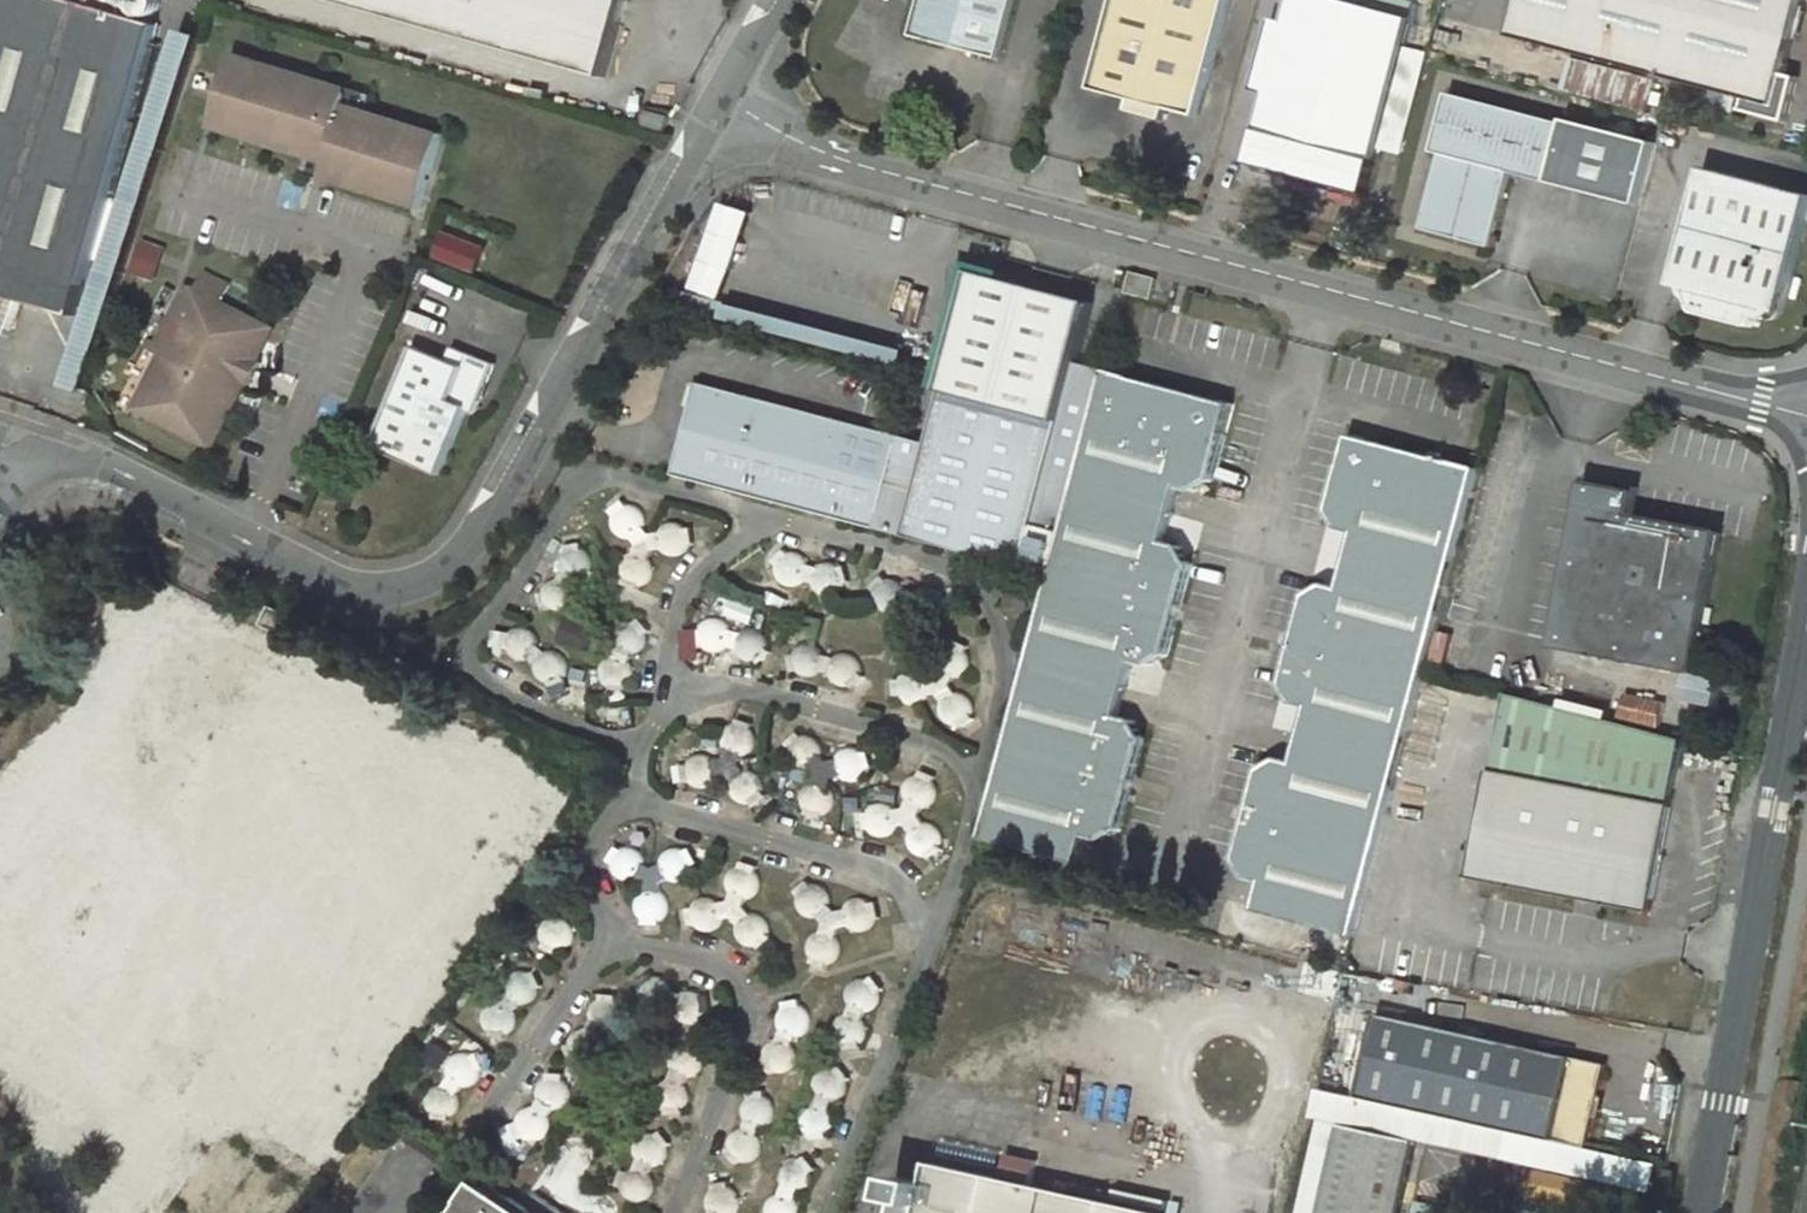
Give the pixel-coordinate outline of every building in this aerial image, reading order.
[(62,0),(0,0),(0,317),(9,319),(15,316),(19,302),(76,318),(157,27),(62,0)] [(133,6),(133,8),(138,16),(148,18),(156,13),(159,6),(156,0),(135,0),(133,6)] [(559,62),(558,65),(603,76),(624,0),(336,0),(559,62)] [(1000,58),(1015,0),(922,0),(913,35),(1000,58)] [(1201,119),(1234,0),(1121,0),(1097,90),(1136,101),(1132,112),(1155,119),(1158,107),(1201,119)] [(1367,194),(1412,19),(1340,0),(1294,0),(1251,164),(1367,194)] [(1709,94),(1711,102),(1714,106),(1717,109),(1734,114),(1739,96),(1746,98),(1743,108),(1785,120),(1797,77),(1785,74),(1805,0),(1523,0),(1514,34),(1711,88),(1709,94)] [(322,168),(421,198),(441,133),(343,103),(347,89),(232,53),(212,118),(327,153),(322,168)] [(1561,89),(1648,113),(1657,81),(1570,57),(1561,89)] [(1443,153),(1424,228),(1493,246),(1513,171),(1553,182),(1568,125),(1452,94),(1436,151),(1443,153)] [(642,130),(665,136),(670,116),(647,110),(642,130)] [(1675,285),(1678,286),(1684,287),(1688,299),(1689,300),(1699,314),(1749,327),(1758,324),(1762,321),(1768,322),(1780,316),(1781,312),(1783,313),(1806,220),(1806,194),(1707,167),(1675,285)] [(696,293),(729,301),(752,209),(719,201),(696,293)] [(1152,300),(1158,279),(1132,272),(1126,294),(1152,300)] [(879,529),(1053,574),(1106,371),(1078,363),(1093,304),(976,273),(931,444),(903,437),(879,529)] [(218,308),(225,291),(201,279),(192,296),(179,290),(166,317),(175,321),(156,359),(168,365),(151,401),(158,404),(148,424),(212,455),(245,387),(252,390),(263,368),(256,365),(271,334),(218,308)] [(1678,288),(1683,298),(1688,299),(1684,287),(1678,286),(1678,288)] [(175,321),(166,317),(152,346),(145,343),(141,352),(156,359),(175,321)] [(385,411),(451,440),(463,410),(473,414),(494,364),(453,347),(448,359),(414,344),(385,411)] [(168,365),(156,359),(130,415),(148,424),(158,404),(151,401),(168,365)] [(1053,574),(1029,664),(1006,751),(983,840),(1082,865),(1090,835),(1104,838),(1124,826),(1147,739),(1135,720),(1121,716),(1136,662),(1149,666),(1168,656),(1192,565),(1180,545),(1167,542),(1181,488),(1194,492),(1214,480),(1234,404),(1106,371),(1053,574)] [(879,529),(903,437),(700,383),(675,475),(879,529)] [(1257,911),(1356,936),(1380,848),(1481,468),(1350,434),(1330,510),(1342,531),(1355,534),(1342,586),(1328,582),(1308,594),(1284,684),(1296,704),(1310,708),(1296,761),(1281,758),(1262,768),(1239,858),(1249,877),(1265,882),(1257,911)] [(1557,644),(1696,671),(1723,533),(1634,516),(1636,504),(1616,501),(1618,489),(1588,484),(1557,644)] [(1616,501),(1636,504),(1638,493),(1618,489),(1616,501)] [(655,540),(648,535),(648,534),(648,528),(645,521),(641,516),(635,514),(626,514),(621,517),(616,522),(614,529),(616,539),(621,545),(630,548),(639,546),(644,551),(642,560),(634,566),(630,574),(632,586),(637,591),(644,594),(656,592),(663,584),(664,572),(661,567),(657,563),(659,553),(666,550),(674,556),(683,556),(691,553),(697,545),(698,536),(695,529),(684,521),(677,521),(670,524),(665,528),(662,537),(655,540)] [(573,581),(569,576),(570,574),(581,574),(589,568),(592,561),(591,551),(585,544),(576,541),(567,543),(560,550),(558,560),(560,566),(565,571),(553,571),(545,576),(541,583),(541,595),(546,601),(552,604),(561,605),(567,602),(571,597),(574,591),(573,581)] [(819,565),(815,571),(814,570),(812,562),(806,555),(795,552),(788,555),(782,561),(780,573),(785,582),(793,586),(805,584),(813,576),(817,587),(823,592),(832,594),(841,591),(847,585),(849,576),(846,568),(842,563),(833,559),(827,560),(819,565)] [(904,606),(908,600),(909,601),(910,609),(917,615),(926,618),(935,615),(941,608),(943,600),(939,591),(931,585),(919,585),(913,589),(910,595),(906,584),(898,578),(890,577),(881,581),(877,585),(875,595),(877,603),(882,608),(889,611),(897,611),(904,606)] [(746,627),(739,634),(739,633),(738,627),(734,621),(729,617),(722,616),(717,616),(710,620),(705,631),(707,642),(713,647),(719,650),(726,649),(733,646),(737,640),(743,653),(753,659),(762,658),(770,651),(773,643),(770,633),(764,627),(755,624),(746,627)] [(604,646),(610,651),(609,652),(600,653),(593,659),(589,666),(591,676),(598,683),(605,686),(616,683),(621,677),(623,670),(622,664),(621,660),(615,654),(625,652),(631,646),(635,638),(633,629),(628,623),(621,619),(612,620),(606,623),(602,629),(600,637),(604,646)] [(545,655),(537,658),(537,657),(541,650),(541,644),(537,635),(530,630),(521,629),(515,631),(509,637),(507,645),(509,654),(515,661),(523,663),(532,661),(533,662),(530,673),(535,684),(543,689),(552,688),(560,683),(564,673),(563,666),(557,658),(545,655)] [(1446,634),(1440,666),(1490,676),(1497,643),(1446,634)] [(843,651),(833,660),(833,658),(832,649),(825,643),(816,640),(807,643),(801,650),(799,658),(803,668),(811,673),(823,673),(831,665),(833,666),(835,675),(839,680),(851,683),(862,678),(866,670),(867,664),(864,658),(855,651),(848,650),(843,651)] [(936,676),(927,677),(927,676),(923,671),(916,668),(909,668),(902,671),(898,675),(895,683),(895,689),(899,695),(905,700),(915,701),(922,699),(928,692),(935,691),(940,699),(939,711),(944,719),(955,723),(964,721),(969,717),(972,711),(971,699),(963,691),(953,689),(948,683),(952,676),(962,675),(969,669),(972,661),(970,651),(964,645),(959,642),(951,642),(945,645),(940,649),(937,655),(937,661),(940,669),(936,676)] [(1472,877),(1651,911),(1682,740),(1506,693),(1472,877)] [(1630,694),(1629,722),(1661,723),(1662,695),(1630,694)] [(116,1114),(192,1002),(188,991),(200,974),(208,979),(213,981),(219,981),(230,978),(240,965),(252,974),(255,974),(258,973),(358,829),(315,800),(331,777),(214,697),(211,697),(208,700),(180,740),(188,745),(175,763),(167,758),(141,797),(116,779),(118,776),(60,737),(0,825),(0,1047),(50,1082),(57,1073),(116,1114)] [(726,760),(719,762),(718,761),(712,756),(705,755),(698,756),(692,761),(689,766),(688,773),(690,780),(694,785),(701,788),(709,789),(714,787),(717,784),(720,781),(722,776),(729,774),(735,780),(734,784),(735,791),(738,797),(742,800),(747,802),(753,803),(758,802),(762,799),(767,794),(769,787),(768,781),(766,776),(763,773),(758,770),(752,768),(746,770),(740,765),(743,757),(750,755),(755,751),(757,747),(759,738),(756,730),(749,725),(743,723),(735,724),(730,727),(727,731),(724,738),(725,746),(729,752),(726,760)] [(802,768),(809,768),(815,773),(813,782),(807,784),(801,790),(799,797),(800,802),(802,807),(804,810),(810,814),(817,815),(824,813),(828,811),(831,807),(833,801),(833,796),(832,791),(827,785),(829,777),(837,774),(843,778),(850,780),(854,779),(860,776),(865,771),(867,764),(866,757),(862,751),(860,748),(854,746),(849,745),(845,746),(839,749),(837,751),(834,757),(833,761),(826,763),(820,757),(821,750),(820,745),(817,740),(814,737),(810,735),(803,734),(798,735),(791,740),(788,744),(787,750),(788,757),(791,762),(798,767),(802,768)] [(180,740),(167,758),(175,763),(188,745),(180,740)] [(901,804),(899,813),(891,814),(885,809),(880,807),(873,807),(867,809),(863,813),(860,820),(860,827),(863,833),(866,837),(870,839),(876,841),(879,840),(888,836),(891,833),(893,828),(901,826),(906,832),(904,841),(905,846),(908,851),(915,856),(924,857),(930,855),(936,849),(938,841),(938,835),(935,830),(931,826),(924,823),(917,823),(912,817),(914,810),(919,809),(924,807),(929,801),(931,796),(932,791),(929,783),(924,778),(916,775),(909,776),(902,780),(898,785),(897,791),(898,798),(901,804)] [(315,800),(358,829),(374,806),(331,777),(315,800)] [(630,873),(636,870),(643,874),(643,884),(638,890),(636,896),(637,906),(640,911),(647,915),(655,916),(663,912),(668,905),(669,897),(665,887),(659,883),(659,873),(665,869),(675,871),(686,866),(691,859),(691,852),(689,845),(684,840),(675,837),(664,840),(658,848),(657,857),(650,862),(644,858),(643,850),(637,842),(629,839),(617,841),(612,847),(610,853),(612,865),(617,870),(622,873),(630,873)] [(738,890),(736,898),(727,899),(723,896),(716,894),(710,895),(703,898),(699,904),(697,911),(699,918),(702,923),(710,928),(719,928),(727,923),(732,914),(739,913),(744,919),(744,928),(748,935),(756,940),(764,940),(773,935),(778,925),(777,917),(771,910),(764,906),(755,907),(750,902),(752,895),(760,892),(766,885),(767,876),(764,868),(759,863),(751,860),(744,861),(737,866),(733,876),(734,883),(738,890)] [(824,916),(829,921),(827,930),(822,932),(815,938),(813,950),(815,956),(820,961),(827,964),(833,964),(841,960),(847,952),(846,941),(841,933),(843,926),(851,924),(858,930),(868,931),(876,927),(882,917),(882,910),(880,905),(876,900),(867,897),(855,899),(848,910),(840,911),(835,906),(837,898),(834,889),(826,884),(818,882),(811,884),(805,890),(803,903),(805,908),(811,914),(817,916),(824,916)] [(536,932),(535,939),(535,940),(542,950),(554,954),(560,952),(565,948),(568,942),(569,935),(566,928),(562,923),(555,920),(548,921),(539,926),(536,932)] [(188,991),(192,1002),(208,979),(200,974),(188,991)] [(501,994),(505,1003),(503,1002),(496,1002),(491,1004),(483,1014),(482,1020),(484,1026),(494,1035),(503,1035),(511,1030),(515,1025),(516,1018),(514,1012),(510,1006),(517,1007),(524,1005),(533,996),(533,987),(530,980),(521,974),(512,974),(504,979),(501,987),(501,994)] [(684,991),(678,996),(678,997),(677,997),(676,988),(671,982),(667,979),(663,978),(658,977),(654,979),(650,981),(646,985),(643,993),(643,998),(645,1003),(651,1009),(658,1011),(664,1011),(671,1007),(675,1002),(676,1003),(676,1010),(678,1015),(683,1020),(690,1023),(696,1023),(699,1022),(703,1019),(707,1015),(709,1011),(710,1002),(708,997),(703,992),(696,989),(690,989),(684,991)] [(866,1019),(861,1015),(869,1015),(876,1012),(882,1005),(883,998),(882,991),(877,984),(868,980),(859,982),(851,988),(848,996),(850,1006),(859,1014),(845,1016),(837,1026),(837,1035),(843,1044),(852,1048),(861,1046),(868,1040),(871,1028),(866,1019)] [(587,1028),(592,1035),(591,1035),(583,1033),(574,1037),(568,1044),(568,1055),(572,1062),(580,1067),(589,1067),(597,1061),(601,1049),(600,1045),(596,1038),(605,1039),(614,1035),(618,1029),(619,1019),(616,1011),(609,1006),(602,1005),(593,1008),(588,1013),(586,1021),(587,1028)] [(1589,1149),(1607,1070),(1453,1036),(1436,1115),(1589,1149)] [(678,1092),(672,1085),(672,1084),(680,1084),(686,1081),(692,1075),(693,1067),(691,1058),(685,1053),(677,1050),(670,1051),(664,1055),(662,1057),(660,1060),(659,1066),(661,1075),(666,1082),(666,1083),(660,1083),(655,1085),(650,1089),(647,1094),(646,1098),(647,1104),(651,1111),(653,1113),(660,1116),(669,1115),(673,1113),(677,1108),(679,1101),(679,1095),(678,1092)] [(462,1095),(457,1086),(457,1085),(464,1086),(471,1084),(477,1078),(480,1071),(479,1064),(474,1056),(468,1054),(460,1053),(451,1058),(447,1066),(447,1073),(451,1083),(446,1081),(439,1083),(433,1086),(430,1091),(429,1102),(433,1110),(441,1115),(448,1115),(455,1112),(461,1103),(462,1095)] [(833,1112),(828,1106),(829,1105),(837,1105),(845,1099),(849,1091),(848,1082),(844,1075),(835,1071),(826,1072),(818,1079),(815,1090),(817,1096),(822,1102),(822,1104),(811,1105),(806,1109),(802,1119),(803,1127),(808,1134),(814,1137),(822,1137),(830,1133),(835,1125),(836,1118),(833,1112)] [(545,1126),(540,1120),(541,1119),(546,1121),(550,1121),(556,1119),(559,1116),(563,1111),(564,1108),(564,1100),(562,1096),(558,1091),(554,1089),(549,1087),(540,1089),(534,1094),(531,1099),(531,1106),(533,1113),(537,1117),(537,1118),(531,1117),(527,1117),(519,1120),(516,1123),(514,1127),(513,1132),(513,1138),(517,1144),(522,1148),(527,1150),(531,1150),(539,1147),(543,1142),(546,1136),(546,1131),(545,1126)] [(1413,1141),(1341,1126),(1322,1212),(1397,1212),(1413,1141)] [(631,1175),(631,1176),(629,1176),(625,1176),(620,1177),(614,1183),(610,1191),(611,1196),(612,1200),(615,1204),(620,1208),(624,1209),(629,1209),(637,1207),(640,1204),(643,1199),(644,1194),(644,1188),(641,1183),(636,1178),(637,1177),(644,1177),(650,1174),(655,1168),(657,1162),(656,1156),(654,1150),(650,1147),(644,1144),(639,1143),(633,1144),(627,1148),(623,1154),(622,1159),(623,1165),(625,1170),(631,1175)] [(795,1198),(796,1196),(806,1194),(813,1188),(815,1179),(812,1171),(806,1165),(797,1162),(789,1165),(783,1171),(781,1183),(784,1189),(788,1194),(778,1196),(772,1202),(768,1211),(769,1212),(802,1212),(803,1211),(800,1203),(795,1198)] [(934,1163),(923,1212),(1154,1212),(934,1163)] [(479,1181),(457,1212),(526,1212),(479,1181)]
